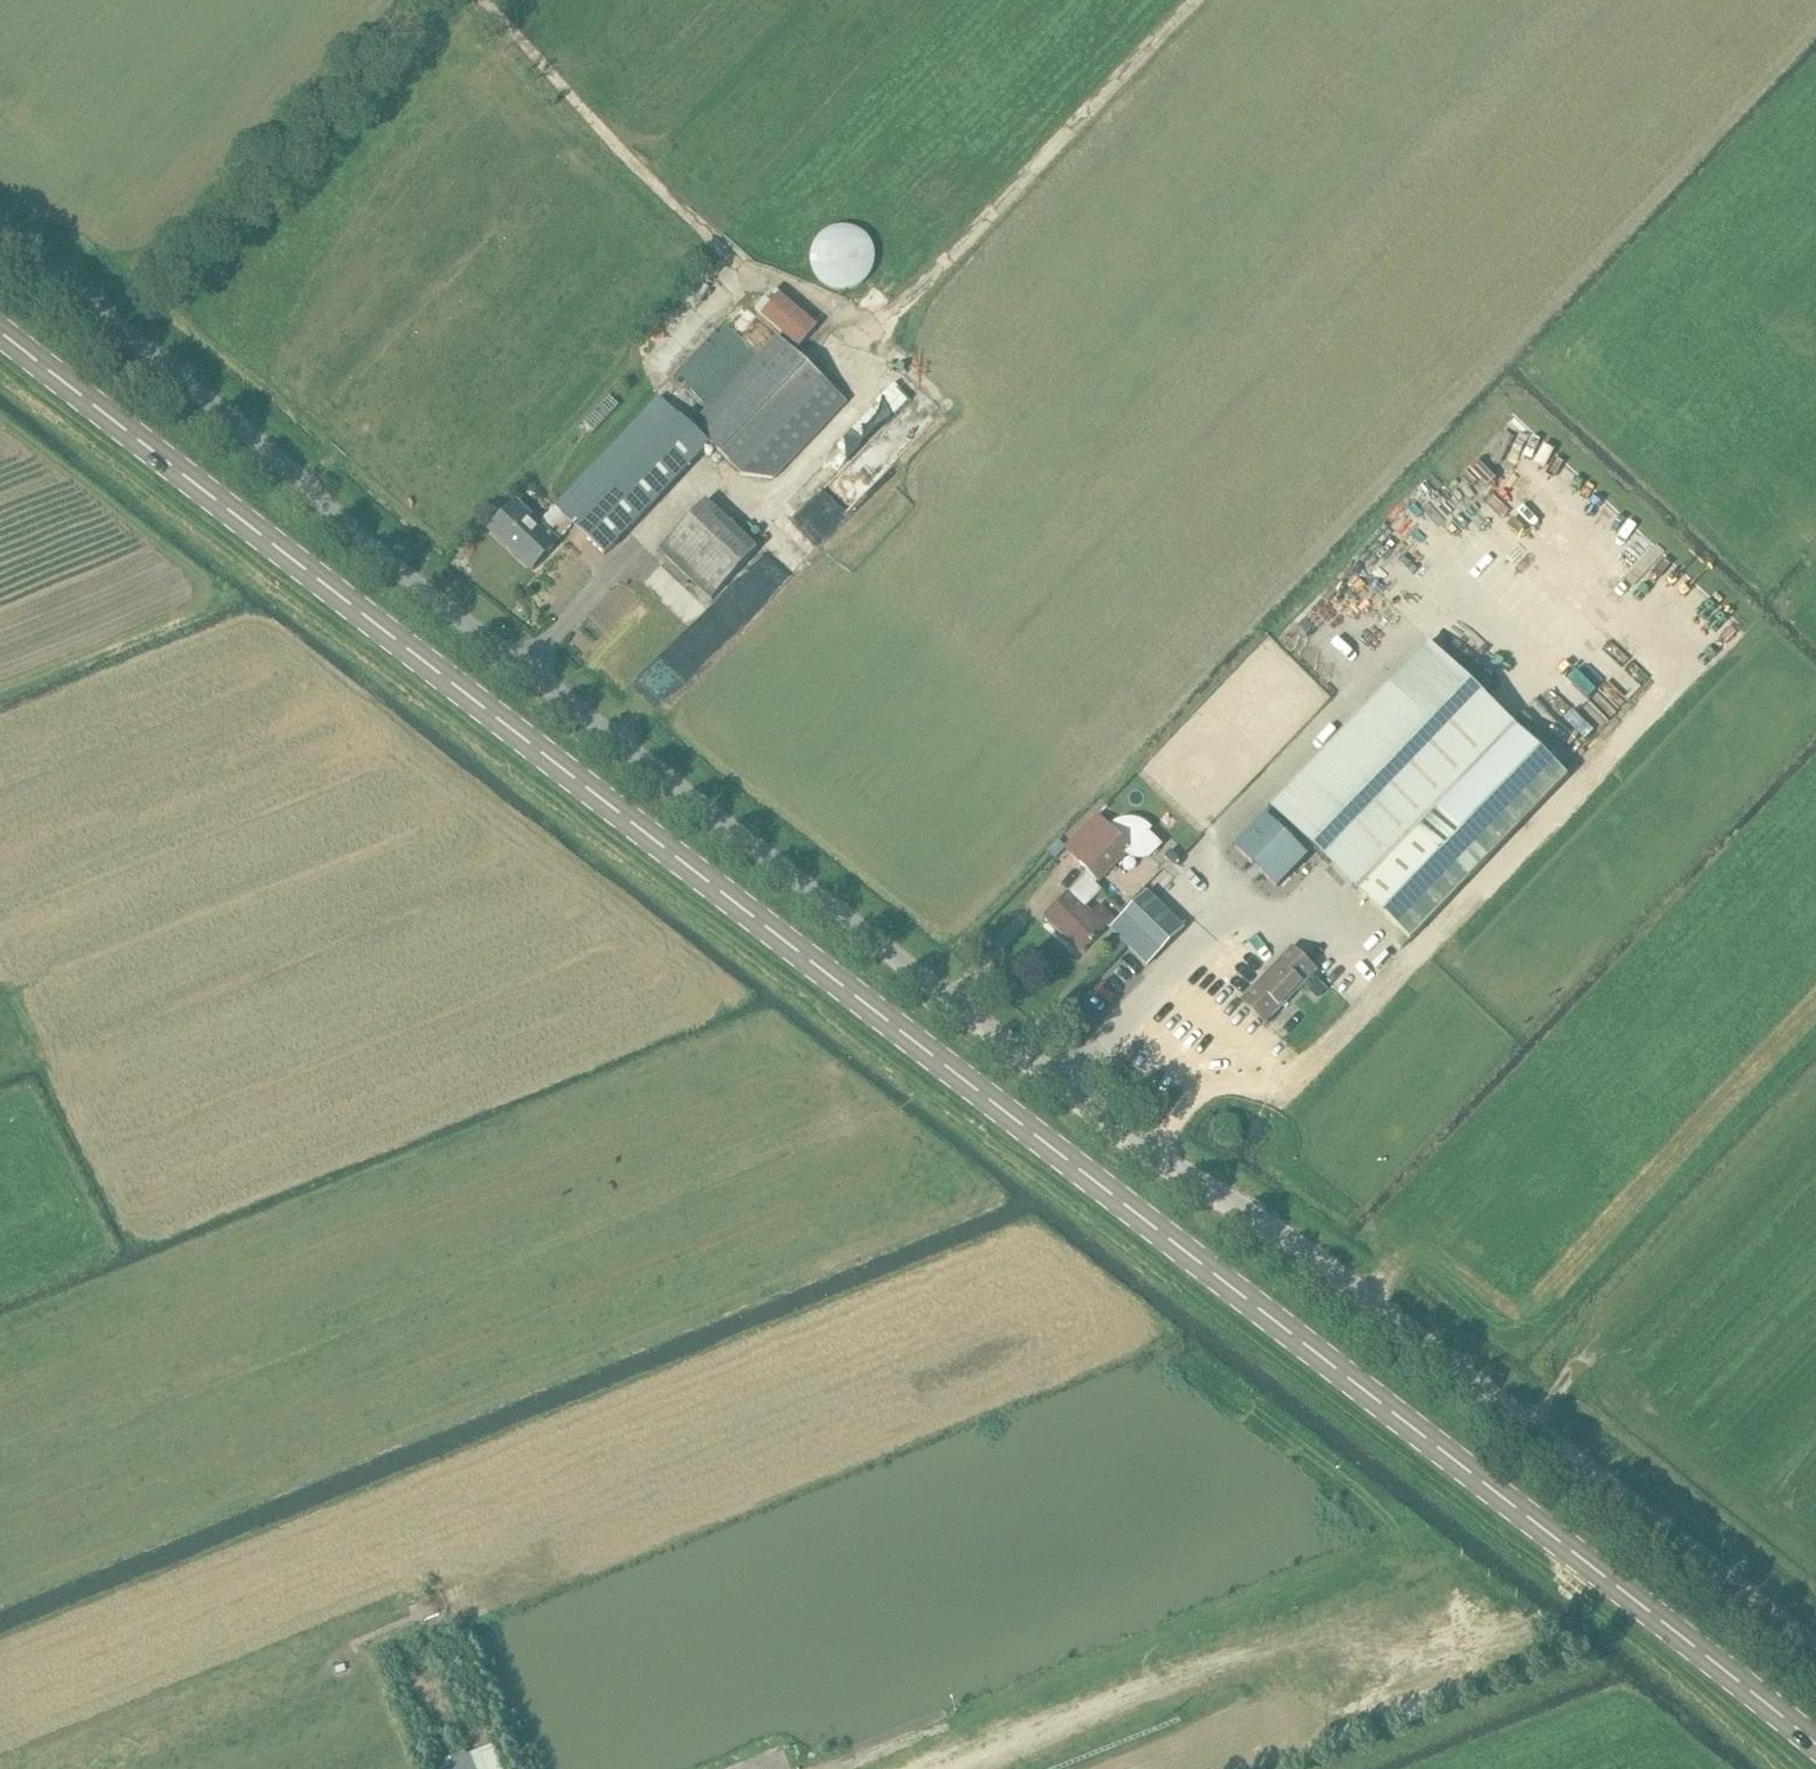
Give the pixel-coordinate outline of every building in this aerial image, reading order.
[(883,242),(836,221),(815,270),(862,290),(883,242)] [(818,325),(775,288),(755,310),(799,347),(818,325)] [(540,523),(516,501),(489,528),(533,569),(573,524),(606,556),(710,446),(742,475),(774,479),(847,401),(777,334),(697,418),(689,409),(682,417),(659,395),(554,506),(555,507),(540,523)] [(659,550),(710,598),(758,548),(706,499),(659,550)] [(1428,643),(1271,807),(1314,849),(1410,941),(1489,858),(1568,776),(1516,727),(1428,643)] [(1275,890),(1314,849),(1271,807),(1232,849),(1275,890)] [(1149,831),(1151,830),(1150,828),(1148,827),(1147,826),(1145,824),(1144,823),(1142,822),(1140,822),(1138,821),(1136,820),(1134,820),(1132,820),(1130,819),(1128,819),(1126,819),(1124,820),(1122,820),(1120,821),(1118,821),(1116,822),(1115,823),(1113,824),(1112,825),(1110,826),(1097,814),(1064,848),(1089,872),(1044,917),(1080,953),(1115,917),(1099,902),(1090,912),(1086,907),(1102,890),(1097,885),(1127,854),(1127,855),(1128,855),(1129,856),(1130,856),(1131,857),(1132,857),(1133,858),(1134,858),(1135,859),(1136,859),(1137,859),(1138,859),(1140,859),(1141,859),(1142,859),(1143,859),(1144,859),(1145,859),(1146,859),(1147,858),(1148,858),(1149,857),(1150,857),(1151,857),(1152,856),(1163,845),(1149,831)] [(1146,891),(1109,929),(1116,936),(1127,947),(1146,966),(1184,928),(1146,891)] [(1116,936),(1109,944),(1119,955),(1127,947),(1116,936)] [(1291,947),(1242,999),(1267,1022),(1316,970),(1291,947)] [(473,1752),(444,1763),(446,1768),(480,1768),(473,1752)]
